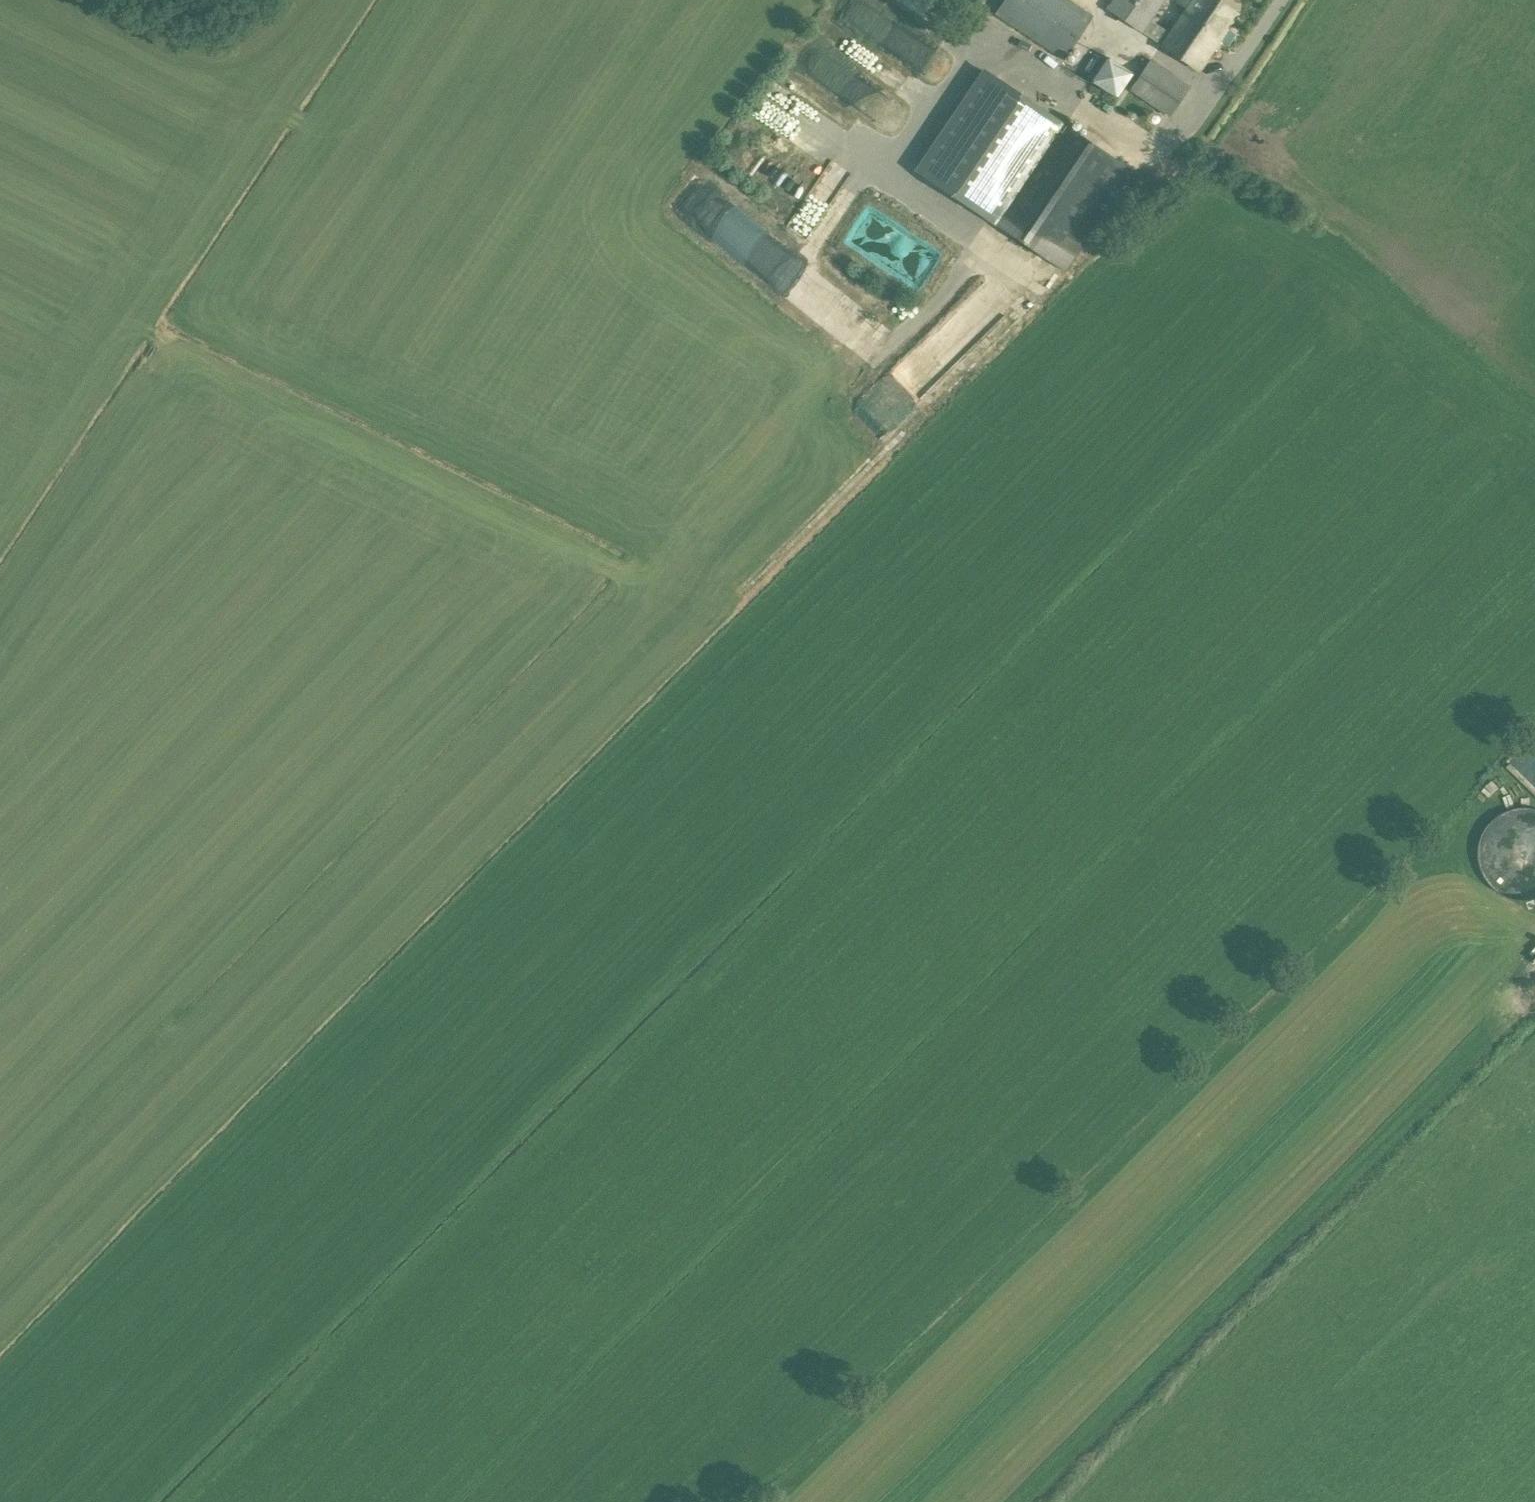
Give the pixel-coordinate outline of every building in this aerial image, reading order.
[(1092,17),(1066,0),(1006,0),(997,15),(1063,59),(1092,17)] [(1150,20),(1164,0),(1114,0),(1108,9),(1142,32),(1162,45),(1199,70),(1236,14),(1216,0),(1179,0),(1177,3),(1186,9),(1170,33),(1150,20)] [(1116,98),(1133,73),(1108,56),(1091,81),(1116,98)] [(1169,115),(1184,93),(1189,85),(1150,60),(1131,90),(1169,115)] [(922,175),(982,216),(1049,116),(989,76),(922,175)] [(1066,271),(1132,172),(1049,116),(982,216),(1066,271)] [(1524,900),(1529,899),(1534,899),(1534,898),(1534,809),(1531,808),(1526,808),(1521,808),(1517,808),(1512,810),(1507,811),(1503,813),(1498,816),(1494,819),(1491,822),(1488,826),(1485,830),(1483,834),(1481,838),(1479,843),(1478,848),(1478,853),(1478,858),(1479,863),(1480,867),(1482,872),(1484,876),(1487,880),(1490,884),(1493,888),(1497,891),(1501,894),(1505,896),(1510,897),(1515,899),(1520,899),(1524,900)]
